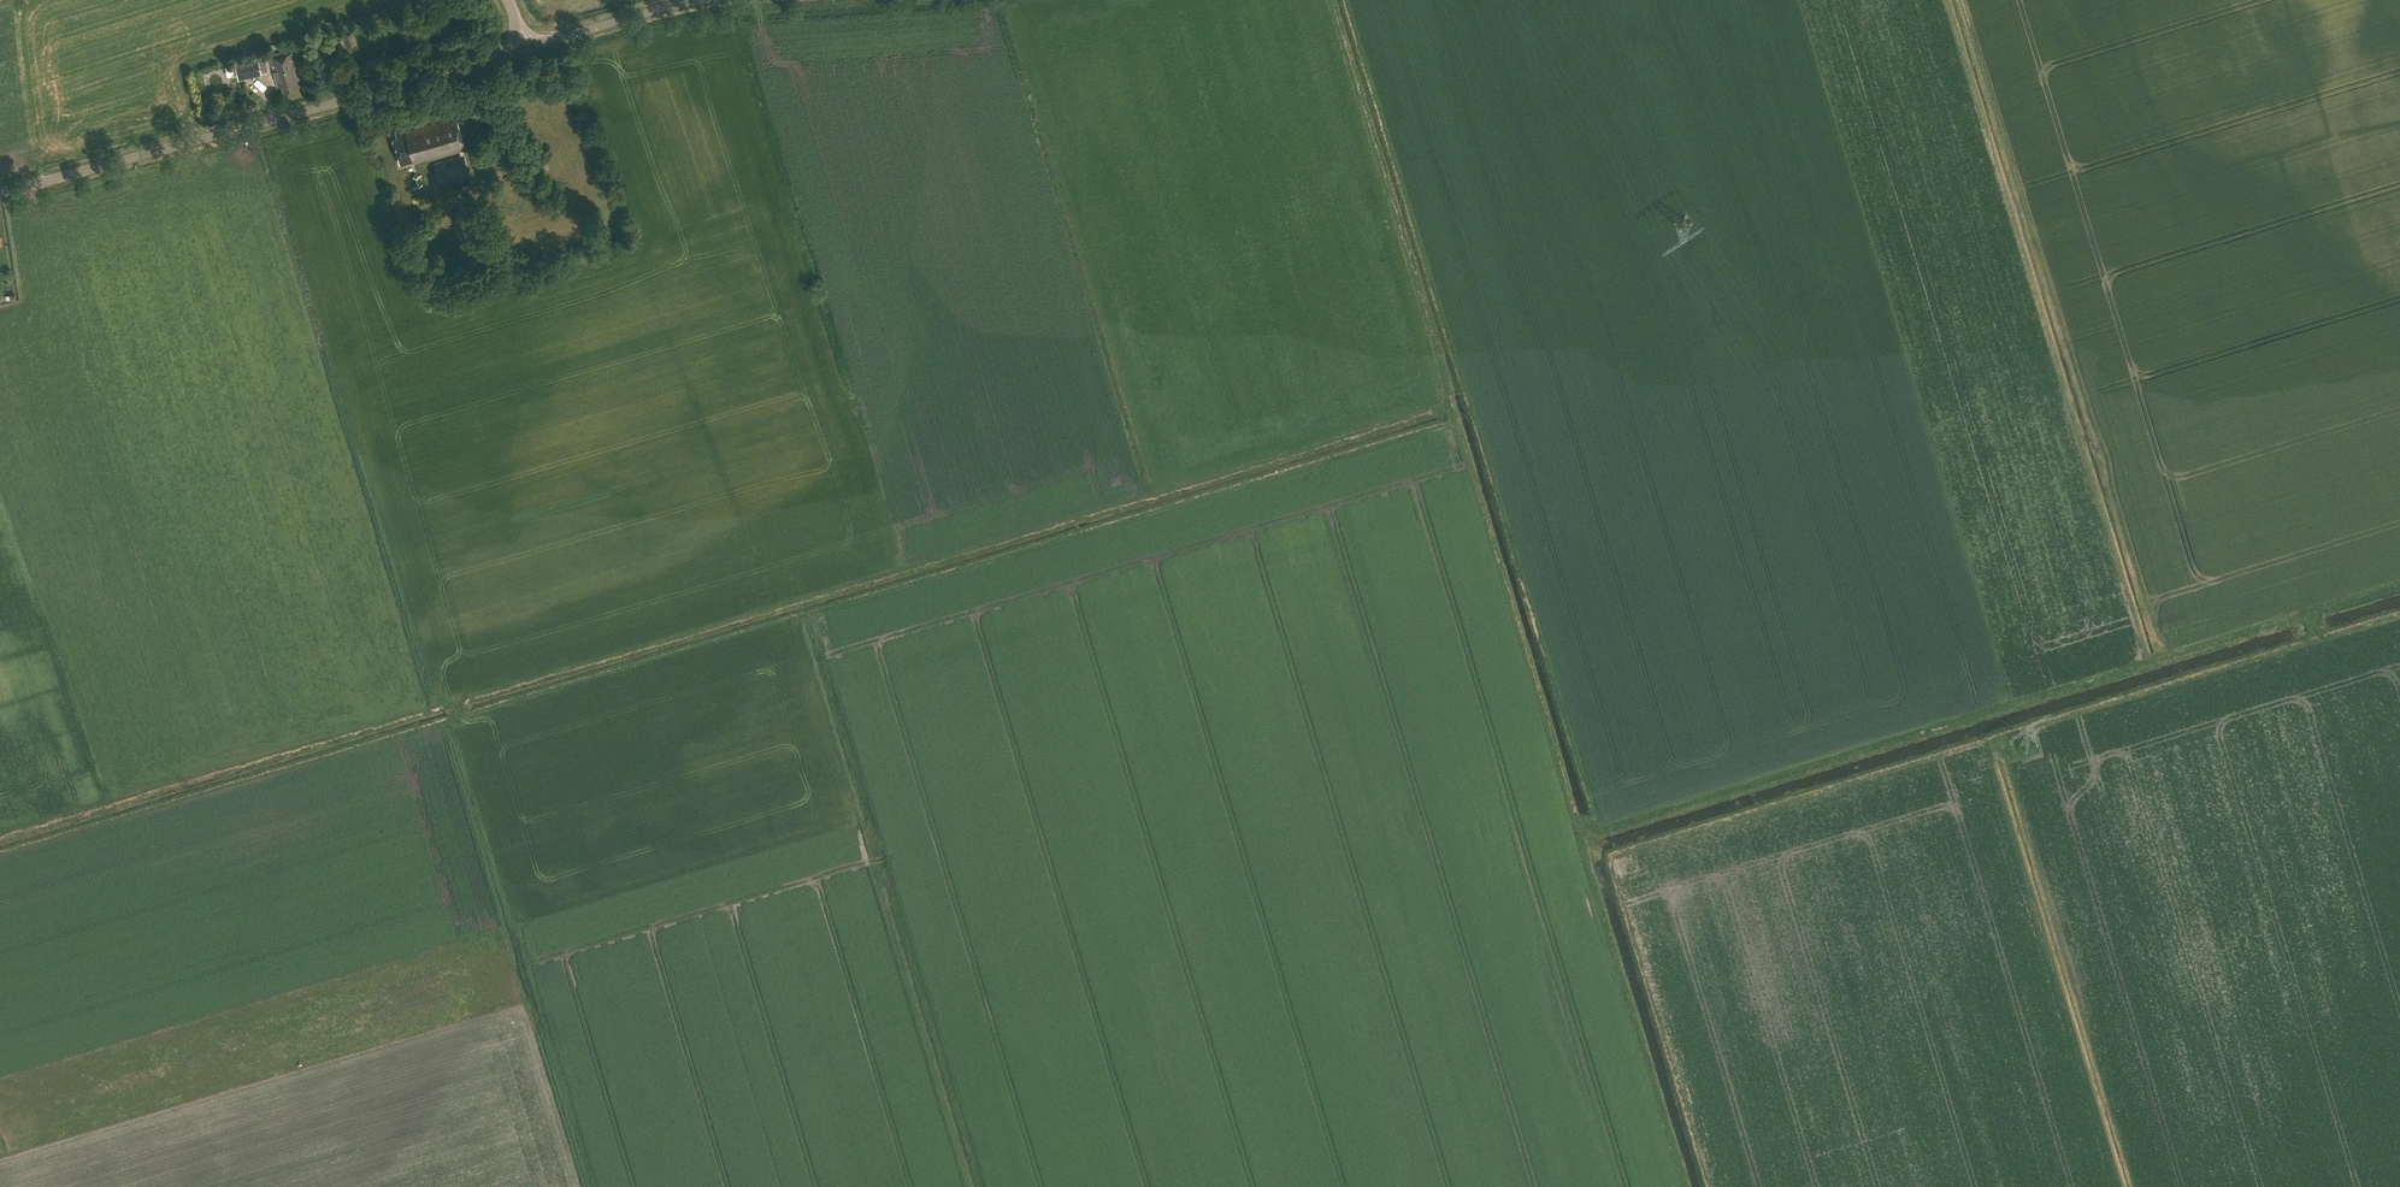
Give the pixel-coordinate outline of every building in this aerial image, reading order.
[(353,30),(342,33),(346,45),(357,42),(353,30)] [(300,87),(291,53),(271,59),(278,87),(282,86),(284,91),(300,87)] [(238,79),(262,74),(269,72),(266,57),(259,58),(234,65),(237,73),(238,79)] [(465,150),(455,113),(404,128),(395,131),(397,138),(393,139),(400,165),(413,161),(414,164),(460,151),(461,155),(434,162),(441,190),(463,184),(465,191),(473,188),(463,151),(465,150)] [(421,174),(413,176),(415,185),(422,183),(421,174)]
